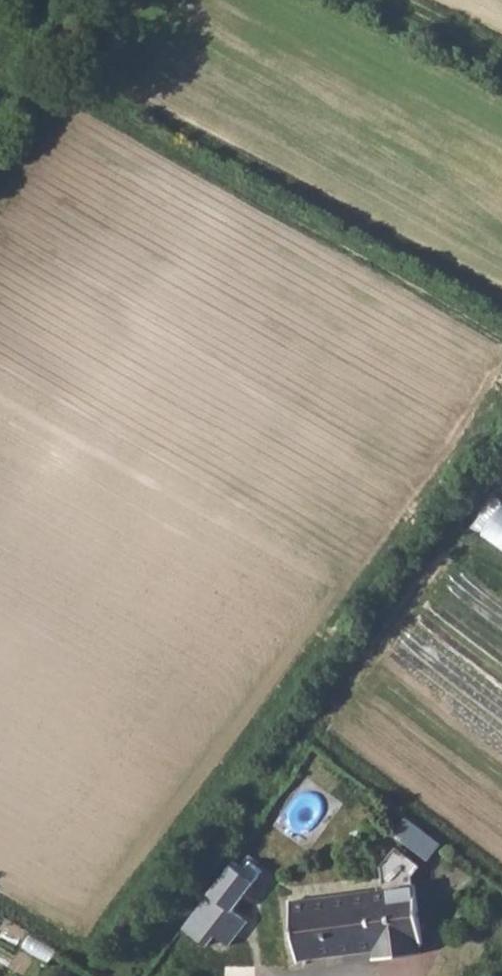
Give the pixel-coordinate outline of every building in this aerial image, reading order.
[(434,835),(404,814),(393,829),(422,851),(434,835)] [(259,877),(230,858),(180,930),(204,947),(212,935),(230,947),(248,920),(236,912),(259,877)] [(395,947),(397,957),(420,954),(419,943),(422,943),(415,885),(289,902),(297,960),(374,949),(395,947)] [(395,947),(374,949),(375,960),(397,957),(395,947)]
